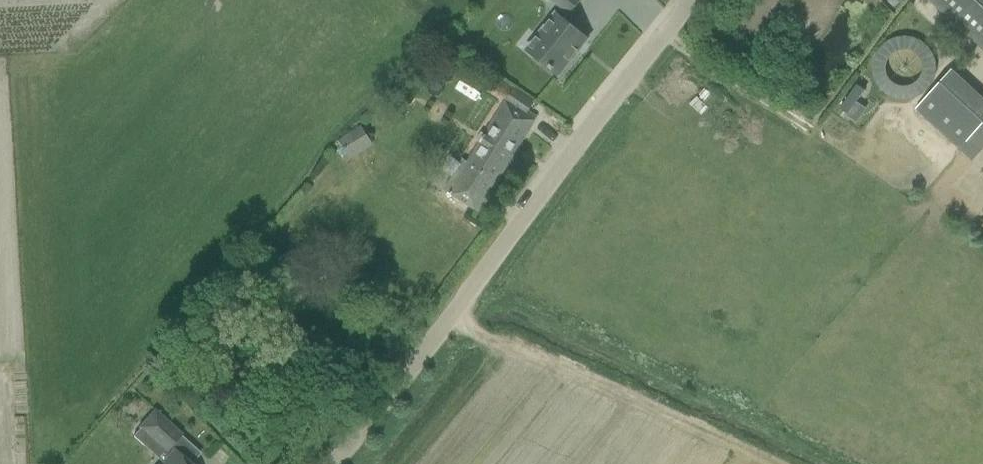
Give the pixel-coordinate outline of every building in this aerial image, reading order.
[(569,15),(581,0),(550,0),(569,15)] [(914,10),(941,35),(951,23),(926,0),(923,0),(914,10)] [(982,51),(982,0),(928,0),(982,51)] [(545,42),(534,57),(558,77),(578,52),(577,51),(584,42),(586,43),(588,40),(555,14),(537,36),(545,42)] [(444,191),(461,202),(478,212),(536,119),(507,100),(513,90),(495,78),(487,91),(505,102),(467,163),(463,160),(444,191)] [(979,129),(934,88),(916,109),(960,149),(979,129)] [(350,157),(376,145),(367,124),(341,136),(350,157)] [(152,410),(141,423),(168,448),(180,435),(152,410)] [(158,463),(188,463),(172,449),(158,463)]
